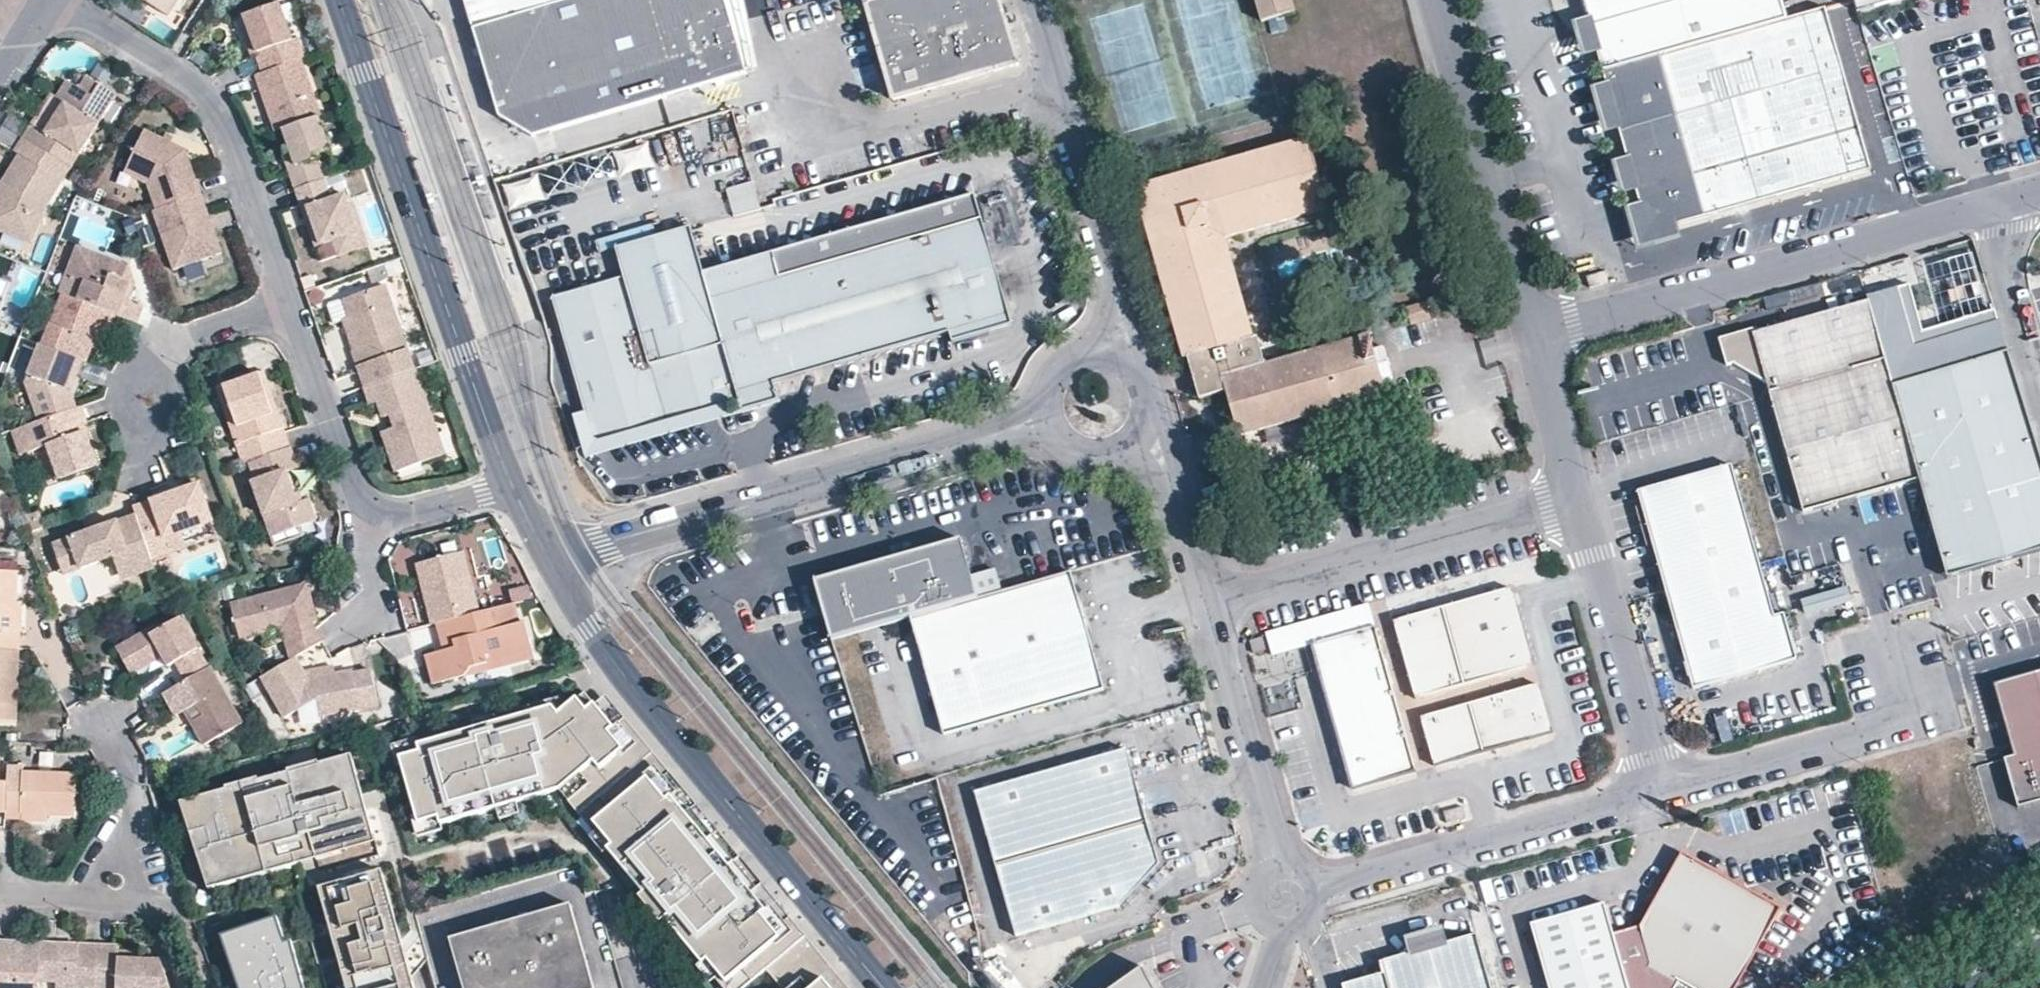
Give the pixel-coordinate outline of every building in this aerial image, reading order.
[(164,19),(176,0),(134,0),(164,19)] [(496,117),(534,139),(745,77),(722,0),(461,0),(496,117)] [(998,0),(886,0),(864,6),(892,102),(1017,66),(998,0)] [(1296,12),(1292,0),(1256,0),(1263,22),(1296,12)] [(1661,56),(1788,20),(1782,0),(1582,0),(1589,23),(1601,67),(1602,73),(1642,62),(1661,56)] [(1857,14),(1901,0),(1853,0),(1853,1),(1857,14)] [(247,30),(251,40),(245,42),(250,58),(254,56),(260,77),(298,64),(303,61),(297,40),(291,42),(279,5),(243,16),(247,30)] [(1874,170),(1828,9),(1788,20),(1661,56),(1642,62),(1602,73),(1607,90),(1620,139),(1627,163),(1636,197),(1640,210),(1643,220),(1661,230),(1671,228),(1688,223),(1707,218),(1874,170)] [(1601,67),(1589,23),(1569,29),(1581,72),(1601,67)] [(247,30),(241,31),(245,42),(251,40),(247,30)] [(259,95),(264,94),(270,112),(265,114),(273,137),(280,134),(314,122),(319,121),(298,64),(260,77),(252,80),(259,95)] [(84,81),(77,92),(90,100),(97,89),(84,81)] [(54,101),(62,106),(72,90),(65,85),(54,101)] [(72,90),(62,106),(44,135),(31,128),(22,143),(61,167),(68,172),(69,173),(73,165),(114,99),(97,89),(90,100),(77,92),(72,90)] [(1620,139),(1607,90),(1588,96),(1601,144),(1620,139)] [(265,114),(270,112),(264,94),(259,95),(265,114)] [(280,134),(288,157),(293,171),(287,173),(294,194),(323,184),(316,163),(328,159),(314,122),(280,134)] [(146,195),(148,200),(165,196),(170,209),(200,198),(184,154),(140,132),(118,175),(145,188),(146,195)] [(1154,251),(1169,302),(1183,357),(1188,358),(1198,397),(1225,391),(1239,436),(1296,419),(1389,393),(1384,378),(1394,375),(1386,345),(1376,348),(1372,334),(1344,343),(1267,363),(1259,338),(1256,337),(1252,326),(1228,237),(1330,208),(1321,177),(1318,166),(1327,150),(1325,145),(1313,148),(1309,137),(1136,186),(1139,197),(1154,251)] [(479,164),(471,142),(465,145),(472,167),(479,164)] [(9,176),(0,191),(0,238),(30,250),(47,207),(61,184),(53,179),(61,167),(22,143),(13,158),(18,161),(9,176)] [(649,146),(577,161),(582,184),(654,169),(649,146)] [(287,173),(293,171),(288,157),(281,159),(287,173)] [(429,181),(422,160),(415,162),(422,184),(429,181)] [(1325,163),(1318,166),(1321,177),(1327,175),(1325,163)] [(1636,197),(1627,163),(1608,168),(1617,202),(1636,197)] [(68,172),(61,167),(53,179),(61,184),(68,172)] [(118,175),(115,181),(146,195),(145,188),(118,175)] [(538,176),(504,185),(510,207),(543,199),(538,176)] [(753,181),(726,189),(734,218),(761,210),(753,181)] [(303,223),(310,221),(320,250),(314,252),(320,268),(338,263),(332,247),(355,238),(347,212),(343,201),(331,205),(323,184),(294,194),(303,223)] [(170,209),(165,196),(148,200),(153,215),(170,209)] [(498,219),(491,197),(484,200),(491,221),(498,219)] [(153,215),(151,215),(170,273),(220,256),(200,198),(170,209),(153,215)] [(1009,334),(979,227),(973,205),(767,260),(803,381),(947,341),(950,350),(1009,334)] [(355,238),(364,237),(354,209),(347,212),(355,238)] [(1677,247),(1671,228),(1661,230),(1643,220),(1640,210),(1621,215),(1633,259),(1677,247)] [(448,236),(441,214),(434,217),(441,238),(448,236)] [(314,252),(320,250),(310,221),(303,223),(314,252)] [(664,427),(675,410),(683,414),(697,411),(702,403),(718,412),(739,406),(741,416),(776,408),(771,390),(803,381),(774,284),(767,260),(757,263),(701,278),(688,234),(616,254),(623,282),(551,301),(558,328),(583,419),(620,439),(664,427)] [(332,247),(338,263),(368,252),(364,237),(355,238),(332,247)] [(121,305),(128,288),(116,284),(121,271),(76,252),(65,277),(71,280),(63,300),(113,320),(132,327),(139,312),(121,305)] [(223,265),(220,256),(170,273),(173,282),(223,265)] [(1590,276),(1593,285),(1606,282),(1603,272),(1590,276)] [(1070,274),(1059,277),(1065,296),(1076,293),(1070,274)] [(59,299),(63,300),(71,280),(65,277),(58,298),(59,299)] [(342,306),(348,323),(359,355),(351,357),(363,392),(413,375),(382,292),(342,306)] [(1891,384),(2008,348),(1999,321),(1911,347),(1896,297),(1867,306),(1891,384)] [(79,366),(84,368),(97,337),(105,340),(113,320),(63,300),(59,299),(38,351),(79,366)] [(1407,306),(1411,321),(1431,315),(1427,301),(1407,306)] [(348,323),(342,306),(328,311),(334,328),(341,325),(348,323)] [(1804,517),(1920,484),(1891,384),(1867,306),(1755,338),(1804,517)] [(1474,330),(1484,328),(1480,311),(1474,313),(1477,323),(1472,324),(1474,330)] [(348,323),(341,325),(351,357),(359,355),(348,323)] [(2039,549),(2039,455),(2035,439),(2008,348),(1891,384),(1920,484),(1937,542),(1948,576),(2039,549)] [(38,351),(27,380),(40,385),(31,406),(38,425),(73,413),(68,395),(61,393),(67,380),(73,382),(79,366),(38,351)] [(385,422),(391,419),(397,438),(395,449),(385,452),(393,474),(405,470),(418,472),(443,464),(413,375),(363,392),(369,411),(381,408),(385,422)] [(235,431),(252,425),(257,440),(233,448),(240,469),(245,468),(287,452),(272,410),(266,411),(262,399),(268,397),(261,377),(222,391),(235,431)] [(27,380),(24,388),(31,406),(40,385),(27,380)] [(61,393),(68,395),(73,382),(67,380),(61,393)] [(222,391),(213,394),(233,448),(257,440),(252,425),(235,431),(222,391)] [(268,397),(262,399),(266,411),(272,410),(268,397)] [(19,458),(36,452),(50,487),(92,472),(81,442),(73,444),(69,432),(77,430),(81,427),(76,412),(73,413),(38,425),(11,435),(19,458)] [(77,430),(69,432),(73,444),(81,442),(77,430)] [(11,435),(2,438),(11,460),(19,458),(11,435)] [(395,449),(397,438),(382,444),(385,452),(395,449)] [(291,509),(288,497),(282,477),(294,474),(287,452),(245,468),(251,486),(248,488),(260,520),(269,517),(275,536),(292,530),(311,523),(304,504),(298,506),(291,509)] [(1731,465),(1639,492),(1694,687),(1798,658),(1786,612),(1773,615),(1731,465)] [(393,474),(395,480),(418,472),(405,470),(393,474)] [(168,555),(163,539),(209,524),(197,489),(131,511),(133,521),(148,563),(168,555)] [(294,495),(288,497),(291,509),(298,506),(294,495)] [(269,517),(260,520),(267,539),(275,536),(269,517)] [(92,568),(108,563),(112,575),(124,581),(151,573),(148,563),(133,521),(108,529),(107,538),(100,539),(97,533),(48,548),(57,572),(74,566),(78,562),(92,568)] [(163,539),(168,555),(214,540),(209,524),(163,539)] [(97,533),(100,539),(107,538),(108,529),(97,533)] [(980,599),(963,539),(816,580),(823,607),(834,640),(904,619),(980,599)] [(422,578),(427,577),(430,591),(425,591),(434,625),(443,623),(481,613),(464,551),(418,563),(422,578)] [(78,562),(74,566),(57,572),(59,579),(92,568),(78,562)] [(0,572),(0,652),(20,653),(21,634),(15,634),(16,603),(18,573),(0,572)] [(936,739),(986,724),(1095,693),(1064,575),(980,599),(904,619),(936,739)] [(425,591),(430,591),(427,577),(422,578),(425,591)] [(258,635),(280,629),(284,642),(290,662),(296,658),(323,643),(312,625),(318,622),(312,604),(306,605),(304,595),(310,594),(307,586),(230,608),(239,640),(258,635)] [(1507,586),(1442,605),(1463,681),(1529,661),(1507,586)] [(1807,620),(1854,606),(1848,586),(1801,600),(1807,620)] [(306,605),(312,604),(310,594),(304,595),(306,605)] [(466,675),(470,667),(533,649),(526,622),(520,623),(514,604),(481,613),(443,623),(448,641),(457,639),(460,646),(428,654),(435,683),(466,675)] [(1411,695),(1463,681),(1442,605),(1390,621),(1411,695)] [(130,665),(154,652),(159,659),(163,667),(166,671),(172,667),(182,685),(208,670),(180,620),(158,633),(149,638),(145,632),(120,646),(130,665)] [(457,639),(448,641),(443,623),(434,625),(420,629),(428,654),(460,646),(457,639)] [(158,633),(154,627),(145,632),(149,638),(158,633)] [(1371,627),(1309,643),(1351,788),(1412,771),(1371,627)] [(258,635),(262,648),(284,642),(280,629),(258,635)] [(1258,669),(1273,666),(1266,637),(1252,641),(1258,669)] [(112,651),(127,676),(159,659),(154,652),(130,665),(120,646),(112,651)] [(535,657),(533,649),(470,667),(466,675),(535,657)] [(18,720),(18,707),(14,707),(14,682),(19,682),(20,653),(0,652),(0,720),(18,720)] [(288,717),(292,714),(317,699),(320,712),(378,701),(371,668),(349,672),(349,669),(331,672),(308,677),(304,670),(296,658),(290,662),(265,677),(288,717)] [(304,670),(308,677),(331,672),(329,665),(304,670)] [(1995,681),(2016,754),(2007,757),(2021,805),(2039,799),(2039,668),(1995,681)] [(187,718),(199,711),(205,723),(194,729),(204,749),(243,726),(229,701),(210,669),(208,670),(182,685),(172,691),(187,718)] [(1548,730),(1534,683),(1469,702),(1483,749),(1548,730)] [(172,691),(161,698),(176,725),(187,718),(172,691)] [(638,760),(590,702),(580,691),(554,713),(548,706),(500,720),(504,735),(493,738),(487,717),(482,718),(481,713),(450,723),(453,736),(420,746),(421,752),(402,758),(420,823),(439,817),(441,822),(542,794),(539,783),(555,779),(561,786),(622,859),(617,863),(641,891),(659,876),(664,883),(658,888),(660,890),(648,901),(639,908),(653,924),(662,916),(684,943),(689,940),(729,987),(738,987),(763,967),(780,987),(828,987),(791,944),(725,865),(697,888),(676,862),(704,839),(638,760)] [(603,692),(590,702),(638,760),(704,839),(725,865),(828,987),(849,987),(603,692)] [(1418,716),(1431,764),(1483,749),(1469,702),(1418,716)] [(205,723),(199,711),(187,718),(194,729),(205,723)] [(421,752),(420,746),(418,740),(399,746),(402,758),(421,752)] [(1119,754),(967,795),(1008,939),(1110,912),(1151,870),(1119,754)] [(354,762),(184,805),(204,882),(214,880),(217,895),(240,889),(236,873),(374,838),(354,762)] [(80,777),(22,775),(23,769),(8,768),(7,783),(6,814),(6,822),(24,823),(24,816),(51,817),(78,818),(80,777)] [(561,786),(555,779),(539,783),(542,794),(555,790),(617,863),(622,859),(561,786)] [(1443,810),(1446,821),(1466,815),(1463,805),(1443,810)] [(443,828),(441,822),(439,817),(420,823),(423,833),(443,828)] [(1640,933),(1613,940),(1612,931),(1600,899),(1528,921),(1547,987),(1672,987),(1676,980),(1690,987),(1733,987),(1744,970),(1778,908),(1677,850),(1644,913),(1638,924),(1640,933)] [(325,885),(352,987),(411,987),(380,871),(325,885)] [(660,890),(658,888),(664,883),(659,876),(641,891),(648,901),(660,890)] [(451,939),(464,987),(565,987),(563,979),(591,972),(572,906),(523,920),(500,926),(451,939)] [(498,920),(500,926),(523,920),(522,913),(498,920)] [(1612,931),(1613,940),(1640,933),(1638,924),(1612,931)] [(276,929),(229,940),(242,982),(247,981),(249,987),(283,987),(279,974),(287,971),(276,929)] [(1476,934),(1380,962),(1383,974),(1343,986),(1344,987),(1491,987),(1476,934)] [(689,940),(684,943),(721,987),(729,987),(689,940)] [(41,984),(59,984),(80,985),(80,987),(97,987),(99,947),(61,946),(61,953),(43,952),(43,945),(0,943),(0,987),(41,987),(41,984)] [(140,963),(121,962),(121,954),(121,949),(99,947),(97,987),(173,987),(165,964),(140,963)] [(121,954),(121,962),(140,963),(141,955),(121,954)] [(1152,980),(1146,966),(1114,987),(1157,987),(1152,980)] [(279,974),(283,987),(292,987),(287,971),(279,974)] [(563,979),(565,987),(595,987),(591,972),(563,979)]
